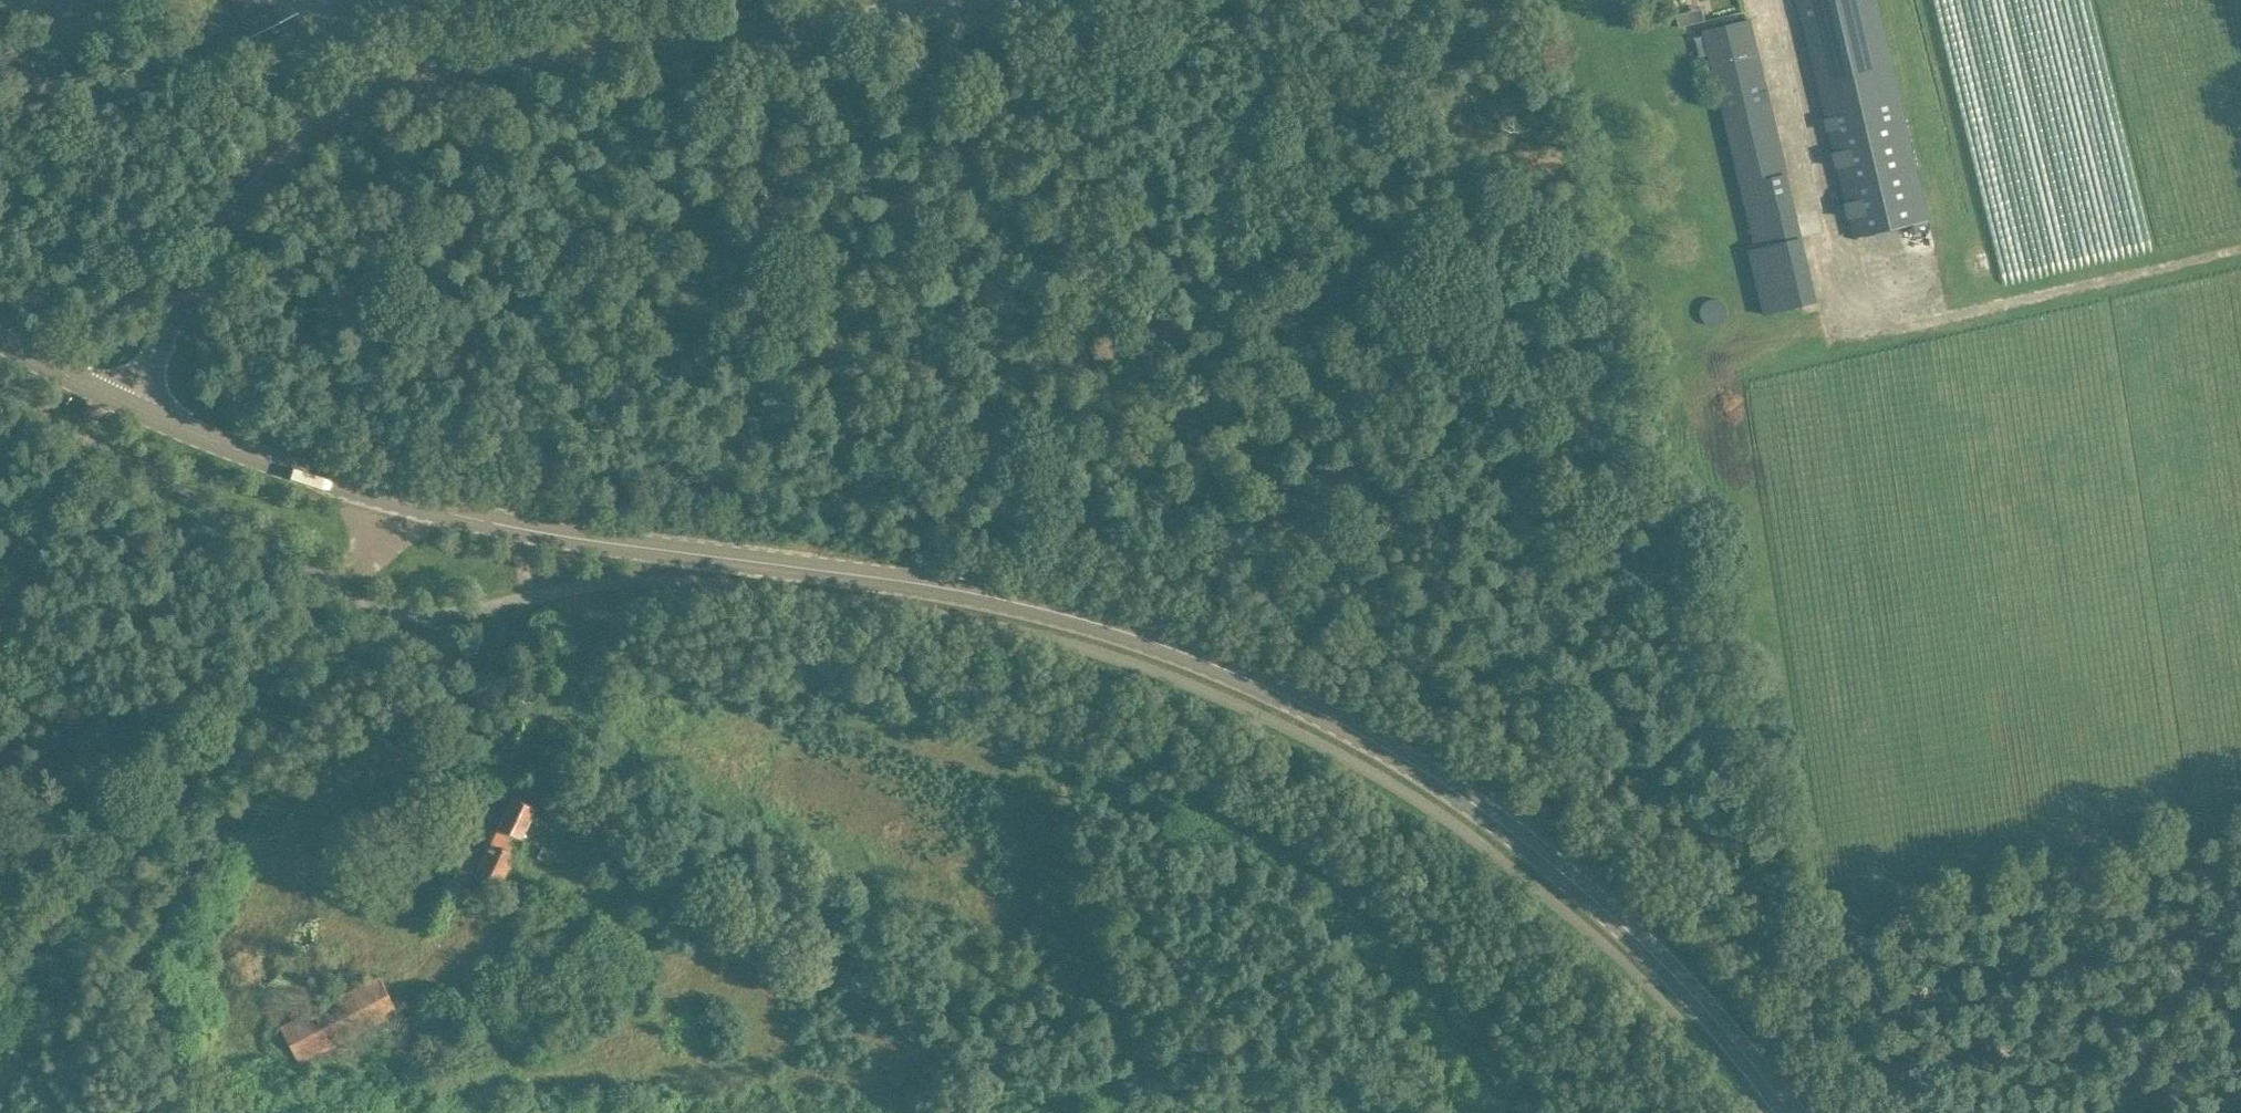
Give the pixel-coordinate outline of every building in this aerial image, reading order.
[(291,0),(233,0),(251,35),(297,12),(291,0)] [(1803,11),(1857,236),(1929,219),(1877,0),(1800,0),(1803,11)] [(1681,26),(1706,22),(1704,7),(1678,11),(1681,26)] [(1754,247),(1748,249),(1763,313),(1818,300),(1751,18),(1703,29),(1754,247)] [(271,39),(278,55),(305,44),(298,28),(271,39)] [(478,869),(502,881),(516,853),(508,849),(510,845),(506,843),(511,832),(521,838),(536,807),(514,796),(499,827),(492,841),(478,869)] [(280,1026),(299,1061),(397,1010),(379,975),(280,1026)]
